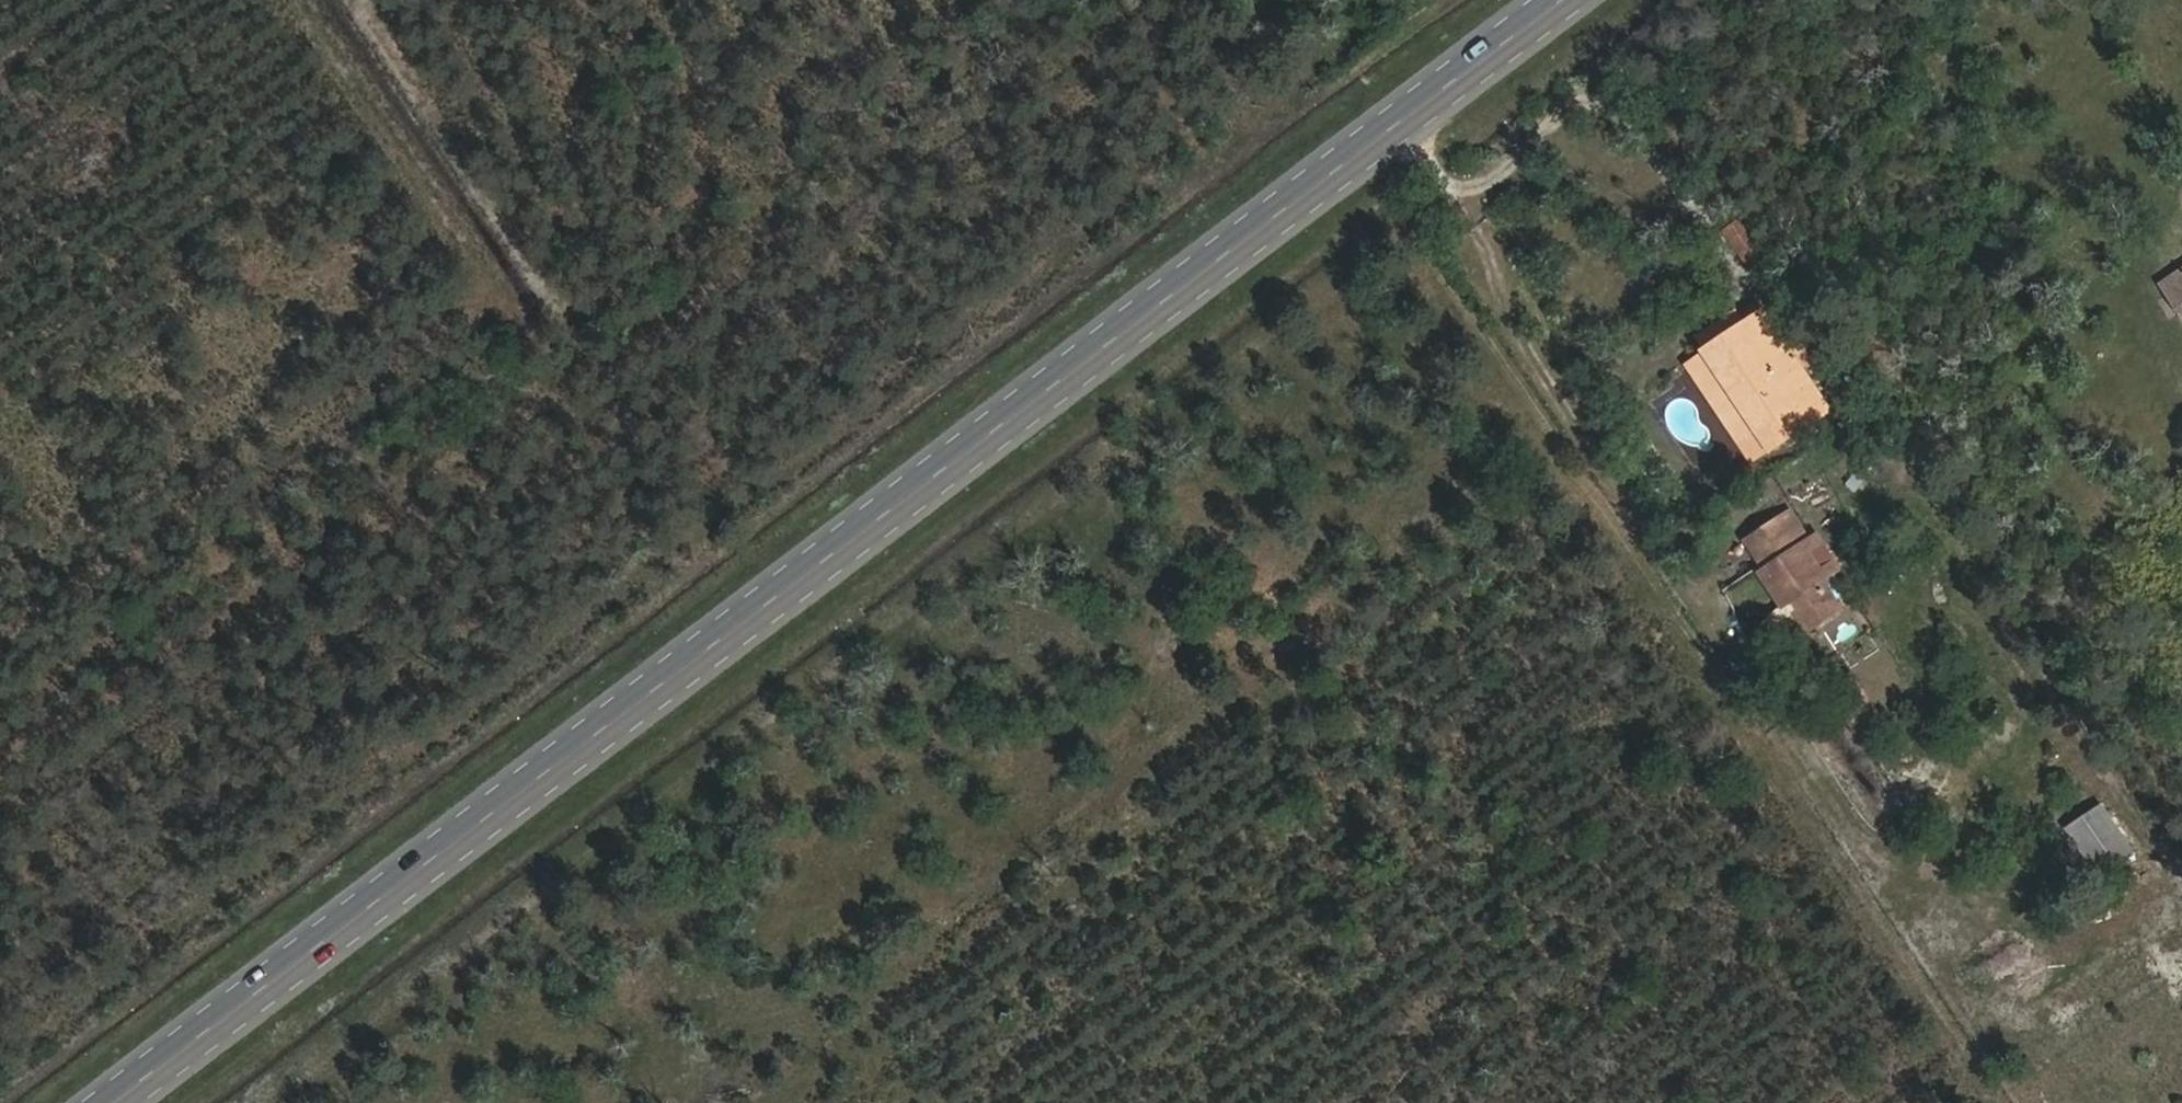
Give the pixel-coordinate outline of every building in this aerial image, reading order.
[(1725,237),(1741,261),(1764,246),(1748,222),(1725,237)] [(2177,269),(2160,280),(2181,314),(2181,277),(2177,269)] [(1728,309),(1689,335),(1699,349),(1737,323),(1728,309)] [(1781,347),(1755,310),(1737,323),(1699,349),(1760,444),(1821,406),(1793,366),(1803,359),(1791,340),(1781,347)] [(1680,361),(1742,456),(1760,444),(1699,349),(1680,361)] [(1735,527),(1746,544),(1776,524),(1764,507),(1735,527)] [(1804,568),(1822,557),(1800,525),(1783,535),(1776,524),(1746,544),(1753,555),(1748,559),(1770,591),(1774,588),(1794,617),(1824,597),(1804,568)] [(2108,802),(2075,823),(2106,867),(2137,845),(2108,802)]
